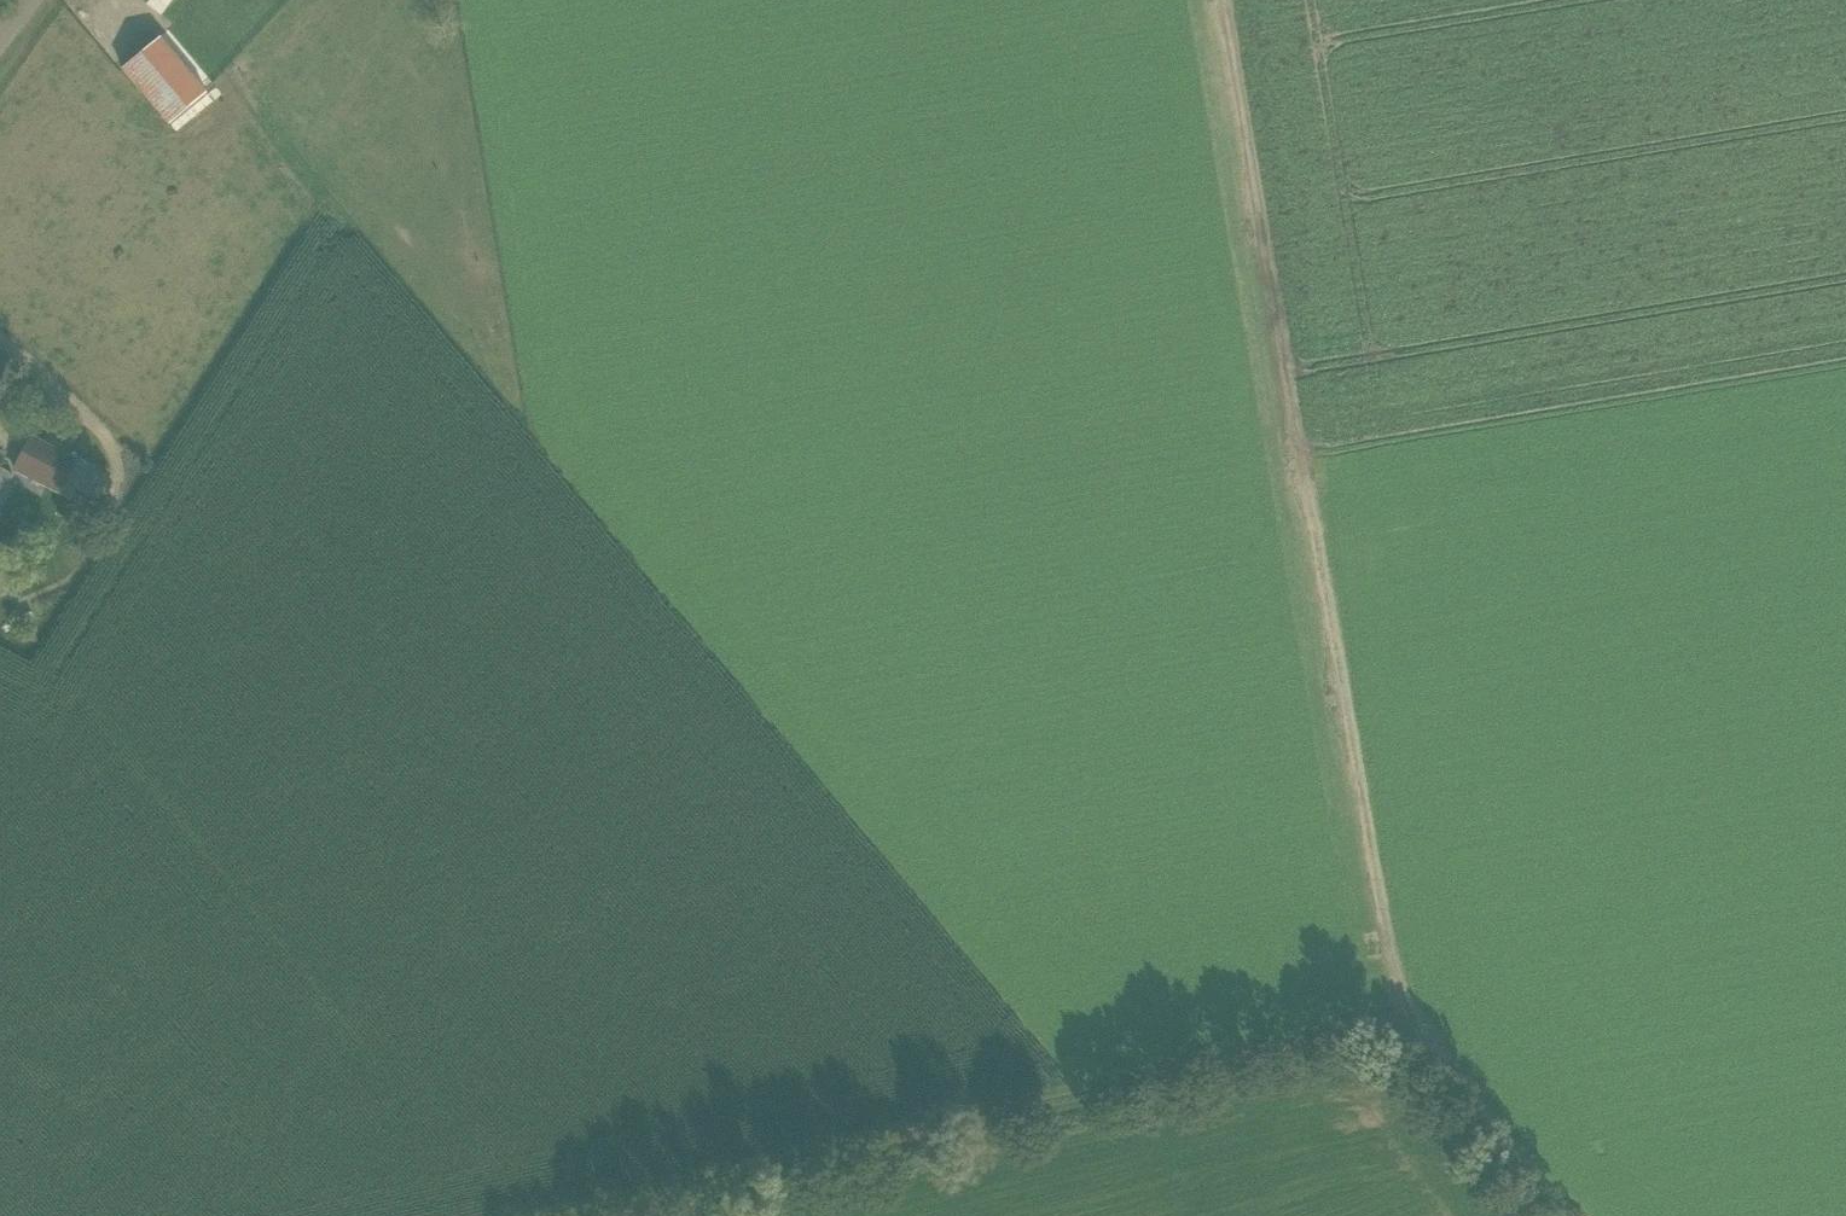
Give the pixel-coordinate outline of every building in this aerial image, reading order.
[(208,93),(161,37),(123,68),(169,124),(208,93)] [(59,495),(66,482),(77,488),(88,466),(77,460),(78,458),(31,434),(12,471),(59,495)]
